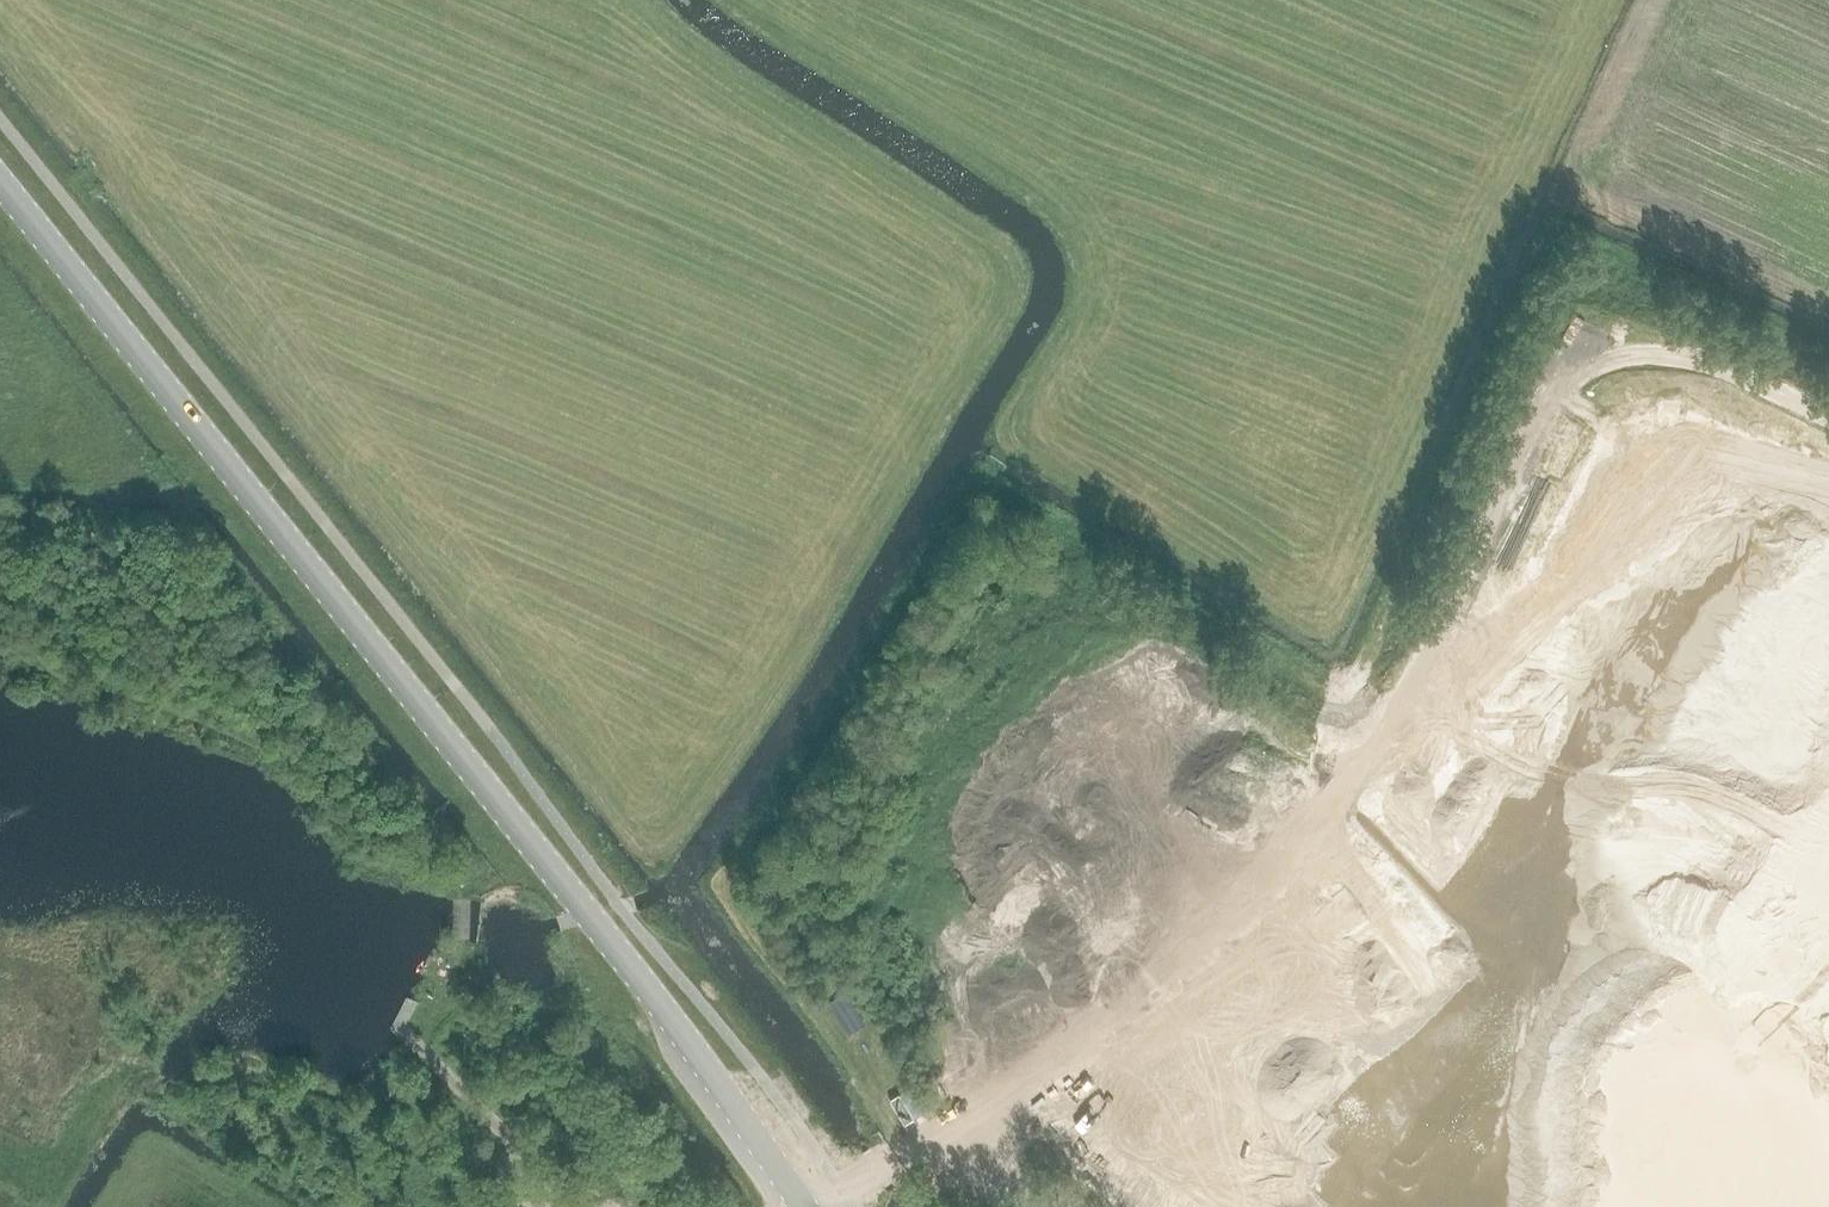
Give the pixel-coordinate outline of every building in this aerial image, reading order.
[(844,1033),(859,1024),(839,992),(824,1001),(844,1033)]
